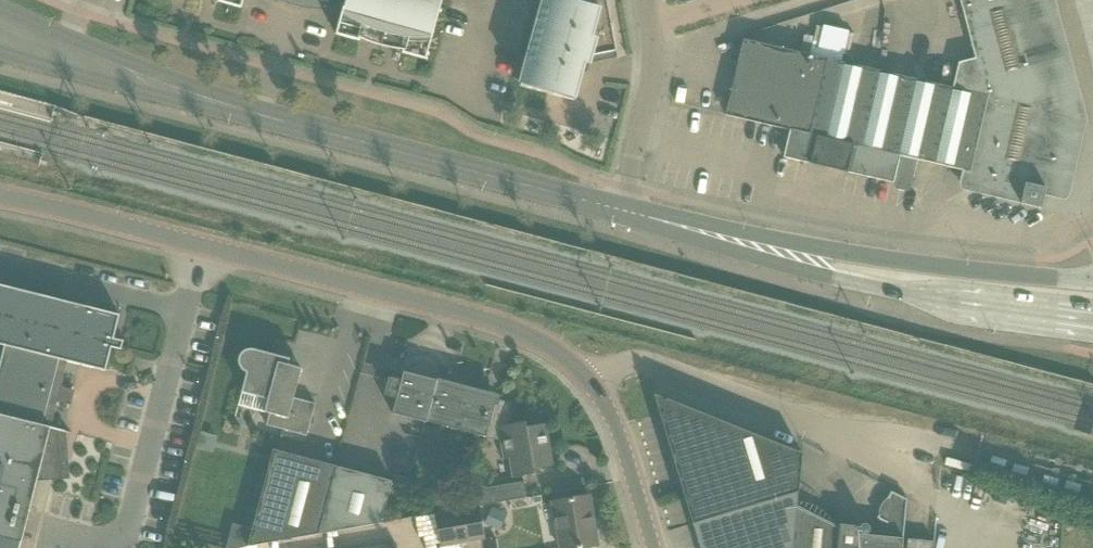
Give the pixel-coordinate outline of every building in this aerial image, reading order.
[(217,2),(241,8),(243,0),(218,0),(217,2)] [(293,3),(304,5),(325,7),(335,7),(343,9),(335,35),(359,41),(360,37),(371,38),(381,41),(392,44),(403,49),(402,53),(426,60),(442,0),(287,0),(293,3)] [(567,99),(576,94),(585,62),(589,63),(591,56),(615,52),(616,58),(618,58),(607,0),(544,0),(520,86),(567,99)] [(1041,209),(1045,190),(1063,194),(1080,119),(1049,0),(959,0),(975,58),(959,63),(953,88),(935,84),(826,59),(743,39),(725,115),(790,130),(783,157),(911,187),(917,160),(968,172),(963,190),(1041,209)] [(21,543),(41,466),(60,465),(57,431),(71,434),(72,433),(49,427),(56,401),(68,404),(72,390),(59,387),(66,362),(105,372),(111,348),(121,351),(124,341),(114,339),(120,315),(48,297),(36,294),(0,285),(0,345),(5,346),(0,366),(0,547),(20,547),(21,543)] [(289,360),(278,357),(252,350),(250,350),(249,350),(246,351),(244,352),(242,354),(241,356),(240,357),(240,358),(240,359),(239,360),(239,362),(239,363),(240,365),(241,367),(243,369),(245,371),(246,371),(248,372),(243,392),(268,399),(265,412),(270,414),(267,425),(307,436),(316,404),(294,398),(302,369),(288,365),(289,360)] [(426,421),(501,441),(498,427),(512,424),(508,402),(496,399),(496,398),(494,397),(495,395),(485,393),(484,395),(437,382),(437,381),(403,372),(400,384),(390,381),(387,394),(388,394),(395,396),(397,396),(392,414),(426,423),(426,421)] [(388,394),(385,403),(393,405),(395,396),(388,394)] [(662,398),(654,395),(692,524),(797,492),(801,454),(666,400),(666,402),(661,400),(662,398)] [(509,458),(512,478),(534,474),(533,469),(552,466),(545,424),(526,427),(525,422),(512,424),(498,427),(501,441),(504,459),(509,458)] [(246,547),(317,534),(335,466),(273,449),(246,547)] [(946,467),(972,474),(974,464),(949,458),(946,467)] [(335,466),(317,534),(381,524),(382,519),(392,481),(335,466)] [(524,482),(487,488),(490,504),(493,503),(503,502),(527,498),(524,482)] [(903,539),(907,500),(891,491),(877,518),(886,523),(879,536),(858,535),(858,528),(841,527),(839,547),(902,547),(903,539)] [(797,492),(692,524),(700,547),(792,547),(797,492)] [(560,547),(586,547),(598,546),(589,496),(552,502),(560,547)] [(435,513),(441,546),(483,539),(481,524),(478,506),(470,508),(470,507),(435,513)] [(490,507),(483,525),(495,530),(495,529),(502,513),(490,507)] [(932,541),(903,539),(902,547),(931,547),(932,541)]
